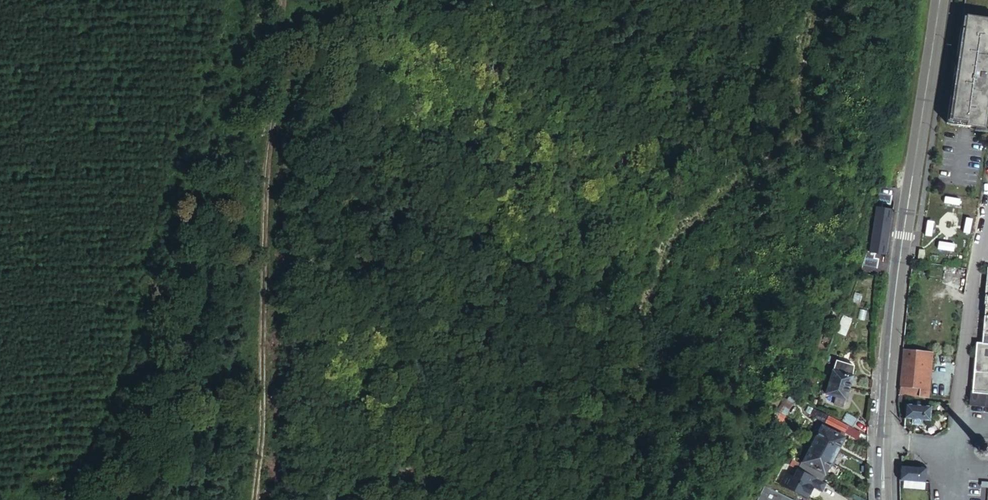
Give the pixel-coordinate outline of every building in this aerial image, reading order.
[(965,24),(949,131),(987,137),(987,130),(987,27),(965,24)] [(875,203),(871,225),(887,228),(891,206),(875,203)] [(867,247),(882,250),(887,228),(871,225),(867,247)] [(980,315),(979,345),(987,346),(987,315),(980,315)] [(979,345),(973,344),(971,394),(987,395),(987,346),(979,345)] [(901,346),(898,389),(928,391),(931,348),(901,346)] [(835,358),(833,369),(850,372),(851,362),(835,358)] [(831,380),(848,385),(850,372),(833,369),(831,380)] [(831,380),(823,379),(821,391),(835,395),(833,403),(842,405),(844,397),(845,397),(848,385),(831,380)] [(971,394),(969,394),(968,408),(987,409),(987,395),(971,394)] [(902,410),(902,413),(928,415),(929,402),(914,401),(903,400),(902,410)] [(843,421),(855,427),(860,418),(848,412),(843,421)] [(814,432),(837,443),(843,432),(820,421),(814,432)] [(854,430),(843,424),(840,428),(852,434),(854,430)] [(830,458),(837,443),(814,432),(807,447),(830,458)] [(987,453),(987,447),(983,442),(977,442),(972,446),(972,451),(976,456),(982,456),(987,453)] [(825,469),(830,458),(807,447),(802,457),(825,469)] [(821,476),(825,469),(802,457),(798,464),(821,476)] [(899,478),(923,477),(923,462),(900,462),(898,475),(899,478)] [(787,468),(782,479),(787,482),(804,491),(808,490),(810,486),(809,483),(810,480),(821,485),(825,478),(821,476),(798,464),(794,472),(787,468)] [(799,494),(765,478),(755,499),(756,499),(796,499),(799,494)]
